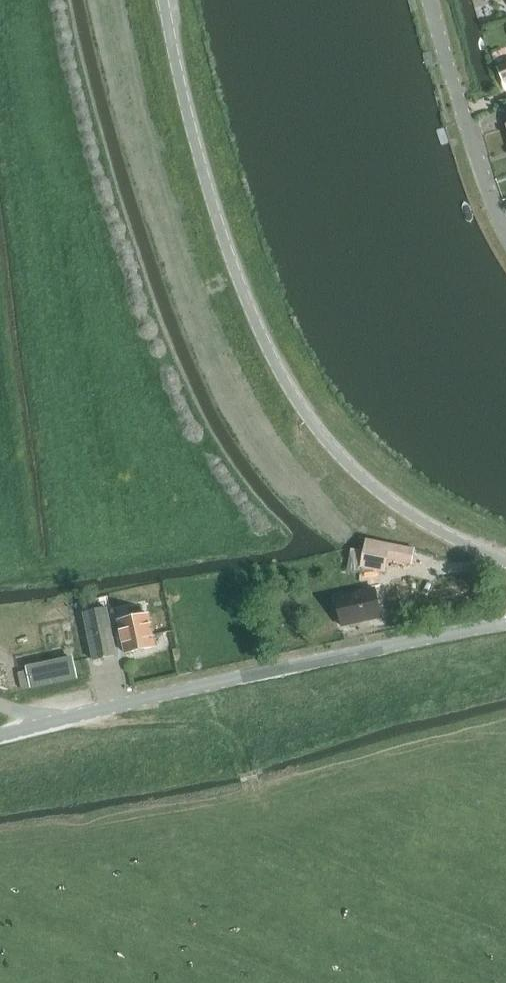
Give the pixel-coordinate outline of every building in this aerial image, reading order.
[(498,67),(505,87),(505,63),(498,67)] [(348,567),(361,569),(362,565),(383,570),(384,559),(412,564),(415,549),(377,542),(365,540),(364,552),(351,549),(348,567)] [(336,597),(342,626),(382,617),(376,589),(336,597)] [(94,660),(117,655),(107,608),(84,613),(94,660)] [(149,614),(119,621),(126,653),(156,647),(149,614)] [(27,670),(31,688),(78,677),(74,660),(27,670)]
